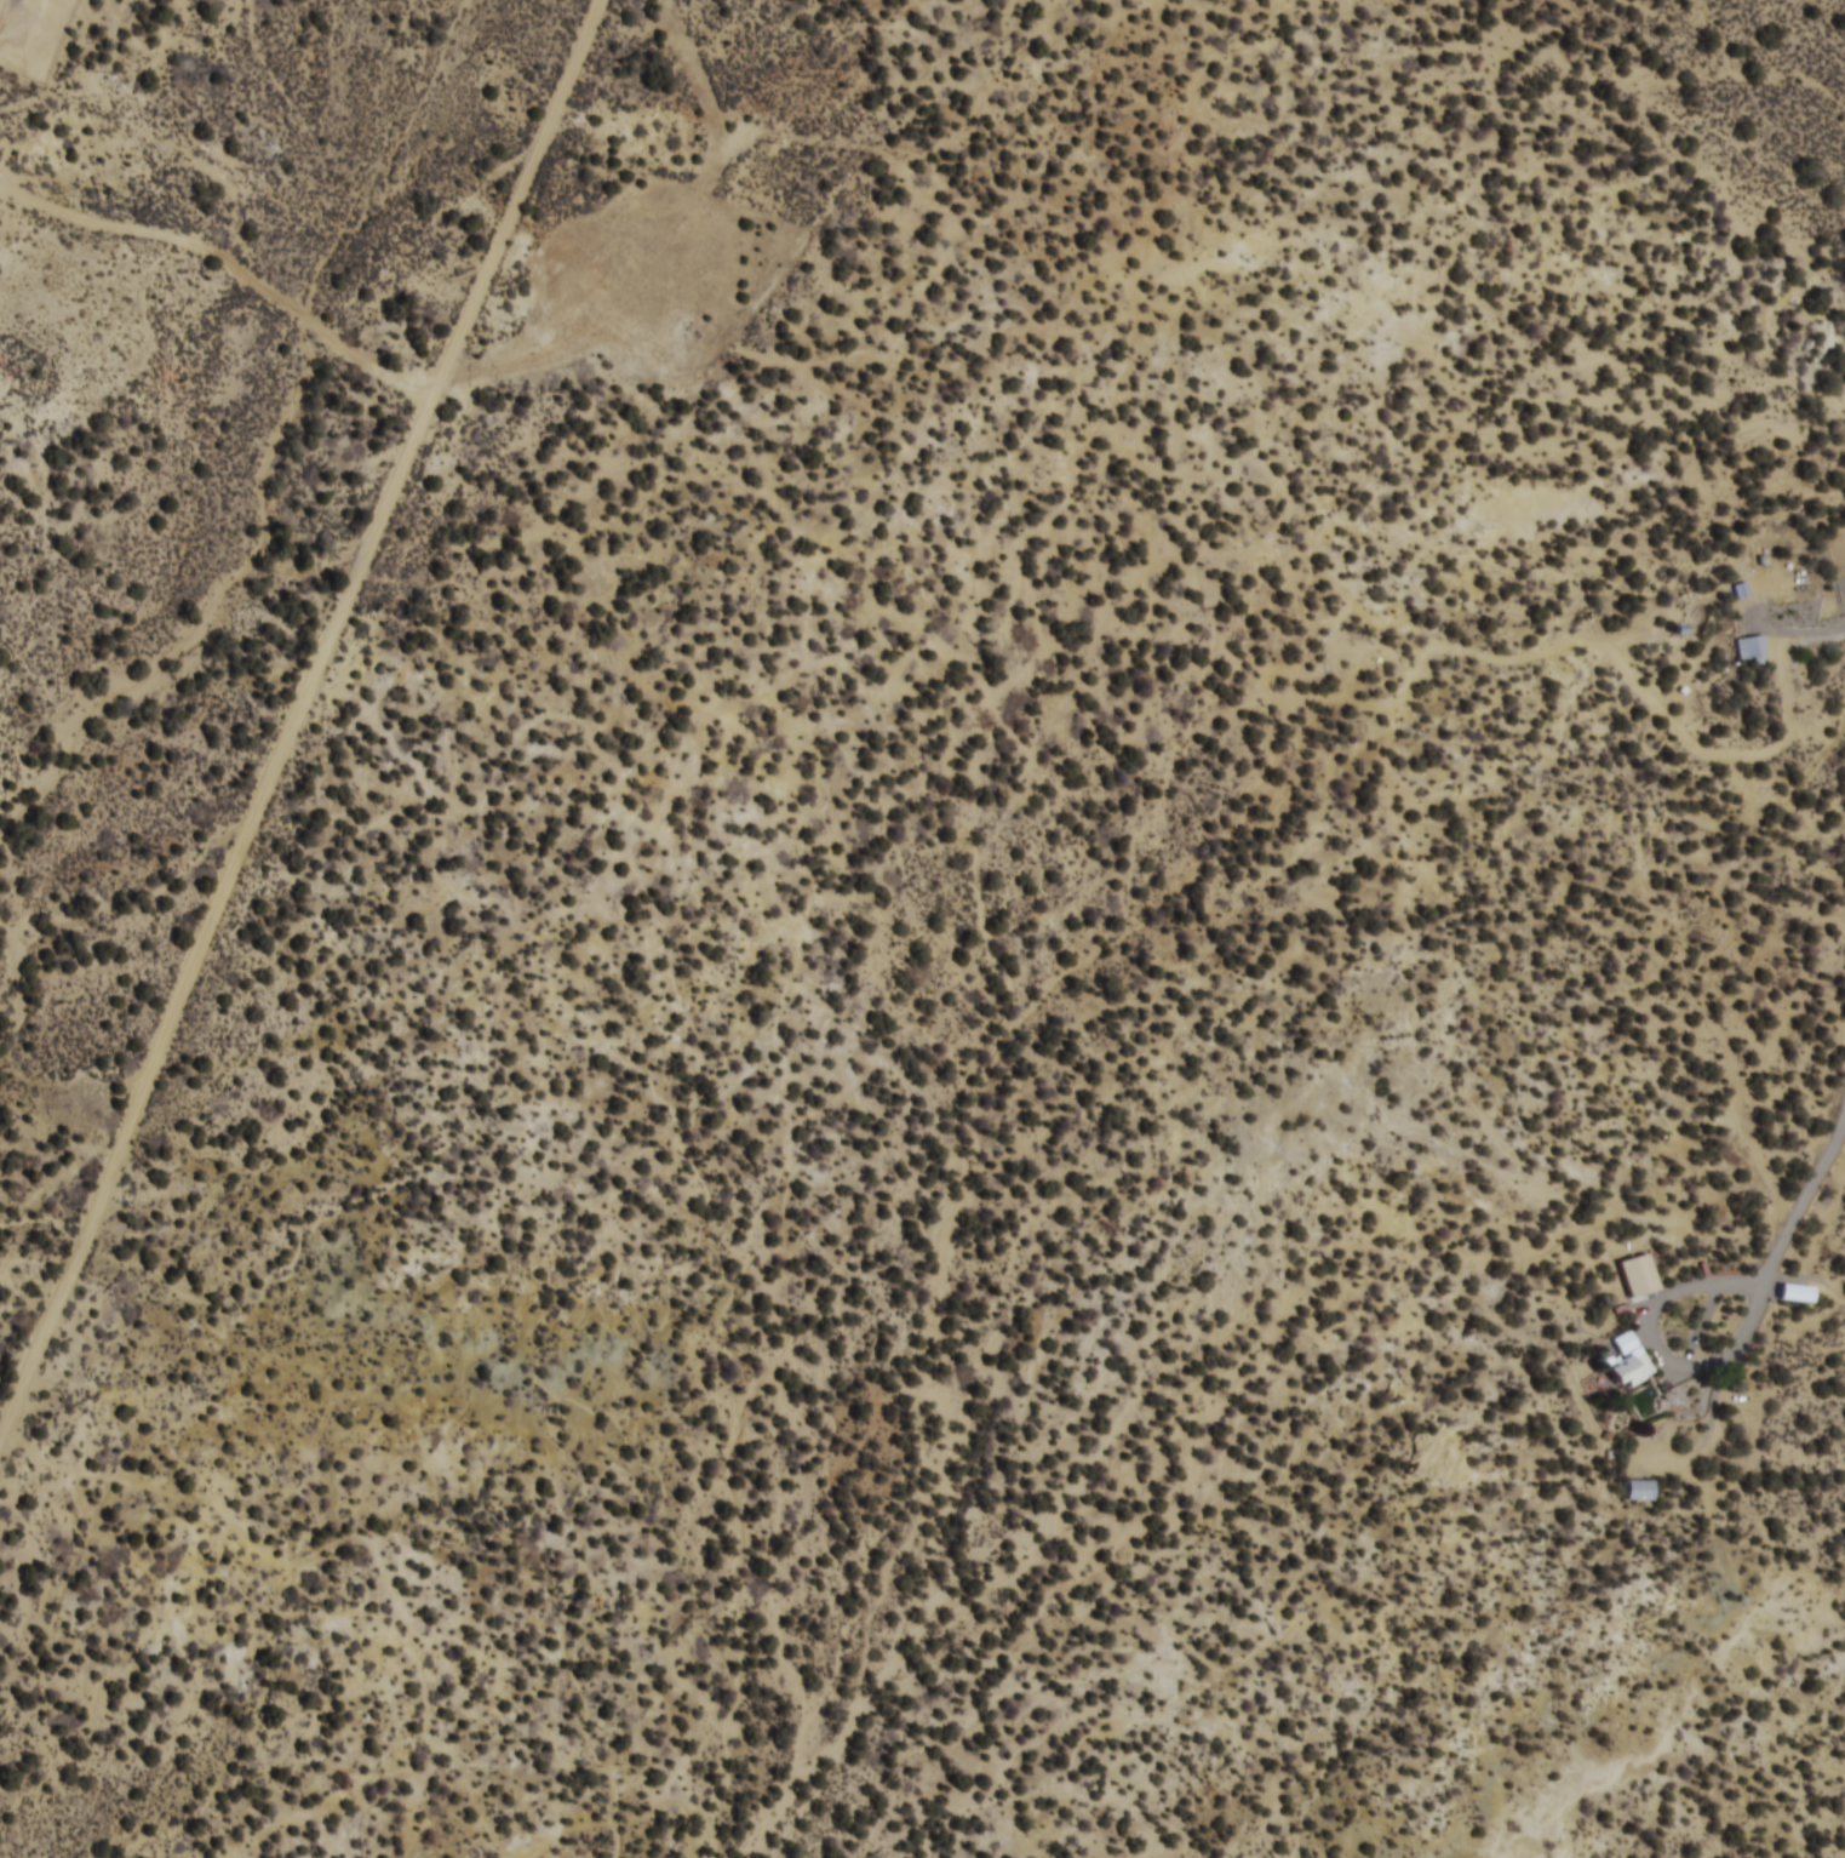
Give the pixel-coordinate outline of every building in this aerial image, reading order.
[(1348,633),(1348,659),(1360,659),(1360,633),(1348,633)] [(1751,668),(1769,663),(1760,636),(1742,642),(1751,668)] [(1655,1376),(1643,1352),(1612,1369),(1625,1392),(1655,1376)]
